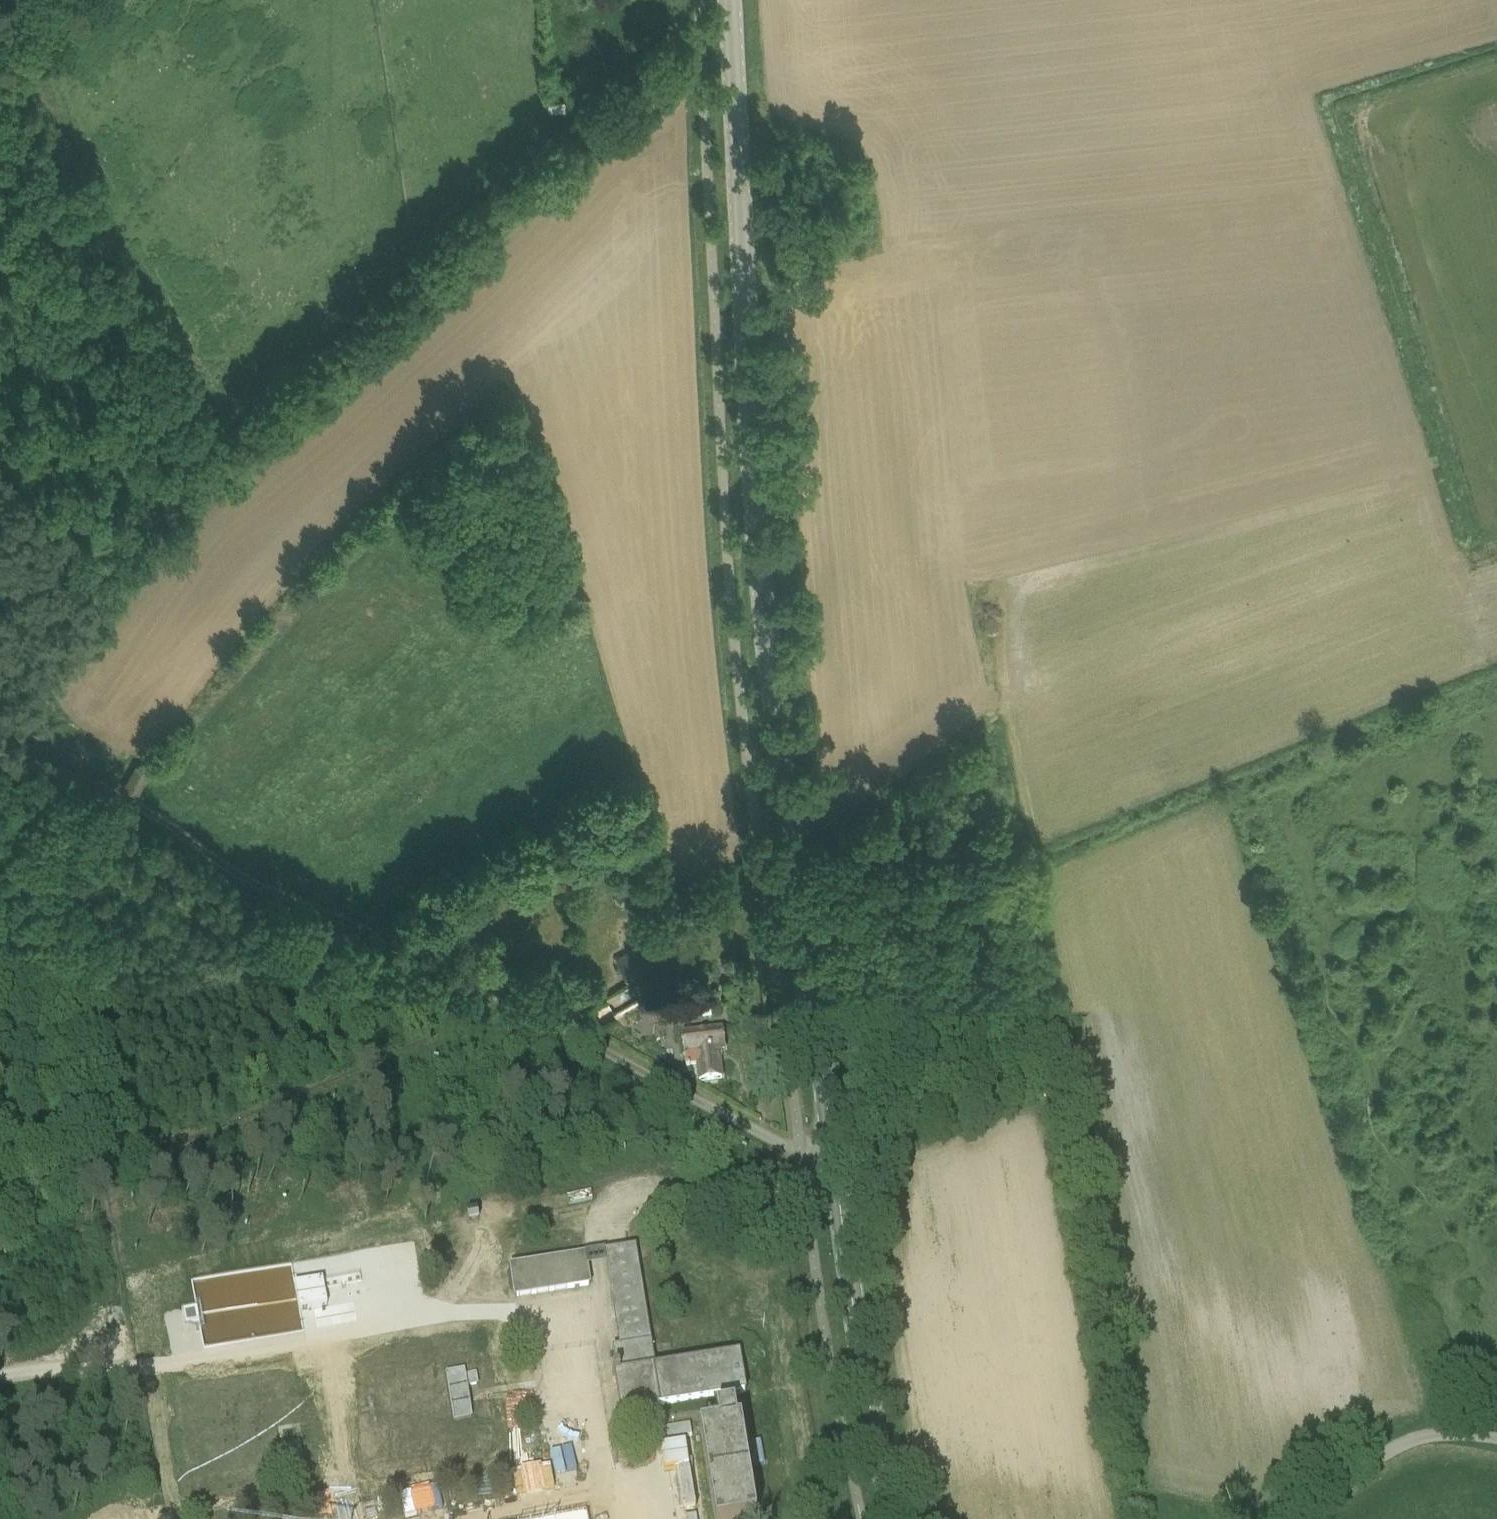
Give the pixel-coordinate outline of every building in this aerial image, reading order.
[(549,111),(567,111),(566,100),(549,101),(549,111)] [(133,758),(124,782),(144,790),(153,766),(133,758)] [(645,951),(641,943),(617,956),(633,984),(680,958),(669,938),(645,951)] [(711,1019),(710,1007),(701,1008),(702,1020),(711,1019)] [(724,1053),(722,1033),(682,1038),(686,1071),(698,1070),(699,1084),(722,1081),(718,1054),(724,1053)] [(634,1249),(603,1254),(619,1349),(613,1350),(616,1372),(613,1372),(614,1378),(615,1378),(621,1415),(713,1400),(718,1430),(700,1433),(714,1518),(755,1518),(740,1428),(735,1428),(730,1397),(745,1395),(739,1356),(653,1369),(634,1249)] [(514,1301),(589,1288),(584,1257),(508,1270),(514,1301)] [(322,1283),(295,1288),(299,1313),(327,1308),(322,1283)] [(197,1312),(182,1314),(184,1329),(200,1326),(197,1312)] [(461,1373),(444,1376),(453,1424),(470,1422),(465,1390),(475,1389),(473,1377),(462,1379),(461,1373)] [(594,1502),(563,1518),(597,1518),(594,1502)]
